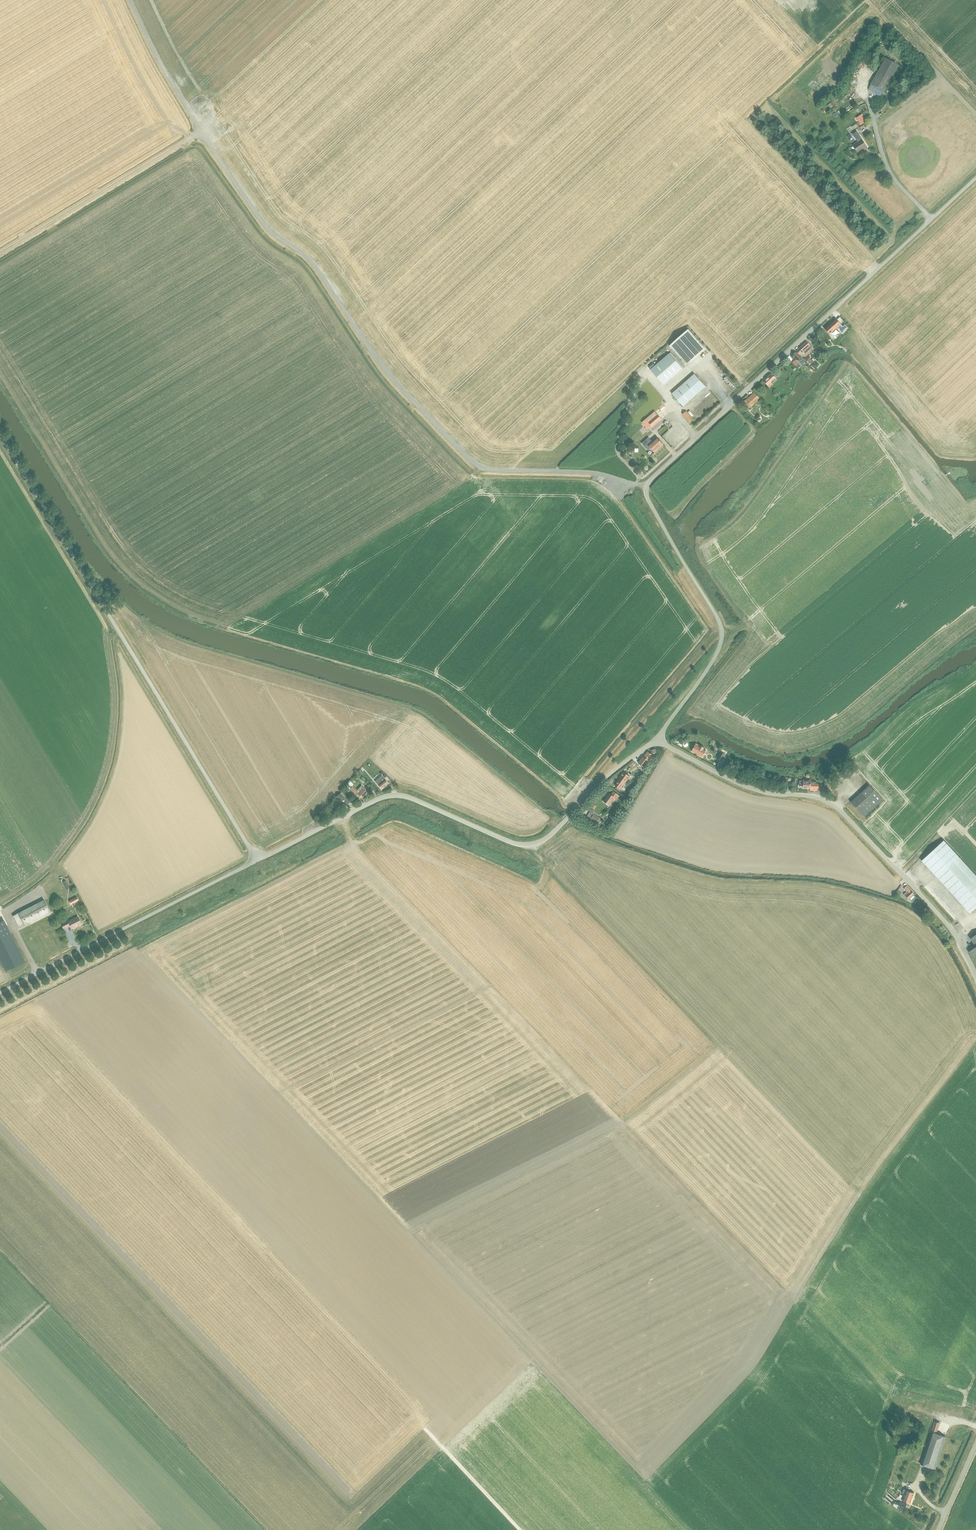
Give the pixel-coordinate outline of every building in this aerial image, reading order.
[(882,95),(898,67),(886,60),(870,89),(882,95)] [(833,107),(835,105),(832,102),(824,109),(824,110),(823,111),(825,114),(826,112),(832,106),(833,107)] [(862,114),(857,118),(861,124),(866,120),(862,114)] [(858,142),(852,146),(858,153),(864,149),(864,150),(868,148),(862,139),(859,135),(855,138),(858,142)] [(825,329),(829,333),(831,331),(836,327),(837,328),(842,334),(848,328),(845,325),(843,327),(841,325),(841,324),(836,319),(825,329)] [(670,346),(687,365),(705,349),(689,330),(670,346)] [(812,347),(806,341),(796,351),(802,357),(812,347)] [(796,352),(791,356),(796,361),(797,360),(799,362),(802,365),(805,362),(802,359),(796,352)] [(651,370),(664,385),(683,368),(670,353),(651,370)] [(684,407),(706,387),(694,374),(672,394),(684,407)] [(772,374),(764,382),(769,387),(773,384),(771,382),(776,378),(778,376),(776,375),(774,376),(772,374)] [(760,399),(754,393),(746,400),(743,403),(747,408),(750,406),(751,407),(760,399)] [(689,423),(693,419),(687,411),(683,414),(689,423)] [(654,412),(644,421),(642,423),(648,430),(661,419),(654,412)] [(649,438),(642,444),(648,451),(651,448),(655,453),(664,445),(657,437),(652,442),(649,438)] [(703,757),(706,751),(704,750),(704,748),(700,746),(700,748),(695,745),(692,751),(703,757)] [(722,761),(726,755),(720,752),(717,758),(722,761)] [(644,756),(638,763),(644,768),(649,761),(644,756)] [(626,783),(630,776),(629,775),(628,774),(626,774),(624,772),(619,778),(620,779),(615,785),(620,789),(623,786),(622,785),(624,782),(626,783)] [(379,784),(379,785),(382,789),(388,783),(382,775),(375,781),(378,784),(378,783),(379,784)] [(810,788),(810,790),(821,790),(821,787),(818,787),(818,786),(817,786),(817,784),(816,784),(816,782),(811,782),(811,780),(804,780),(804,781),(800,781),(800,786),(800,787),(801,787),(801,786),(803,786),(807,786),(807,788),(810,788)] [(367,792),(365,791),(366,790),(364,788),(362,791),(359,788),(357,790),(352,785),(353,784),(350,781),(346,785),(354,793),(354,794),(360,799),(367,792)] [(865,817),(883,800),(869,785),(851,802),(865,817)] [(611,795),(609,793),(604,802),(609,805),(615,797),(616,798),(619,795),(614,791),(611,795)] [(344,806),(351,801),(348,797),(347,797),(342,792),(336,797),(344,806)] [(592,820),(591,822),(595,824),(596,823),(597,823),(600,825),(603,820),(600,818),(594,814),(591,819),(592,820)] [(958,856),(944,840),(921,860),(970,913),(975,908),(975,876),(958,856)] [(906,885),(904,888),(907,891),(904,894),(908,899),(909,899),(913,902),(917,898),(914,894),(906,885)] [(20,927),(51,912),(45,900),(14,915),(20,927)] [(68,920),(61,923),(64,929),(71,926),(72,928),(81,924),(78,916),(68,921),(68,920)] [(932,1428),(920,1464),(935,1469),(945,1437),(936,1433),(937,1430),(939,1423),(934,1421),(932,1428)] [(910,1503),(914,1493),(904,1489),(902,1493),(904,1494),(902,1500),(910,1503)]
